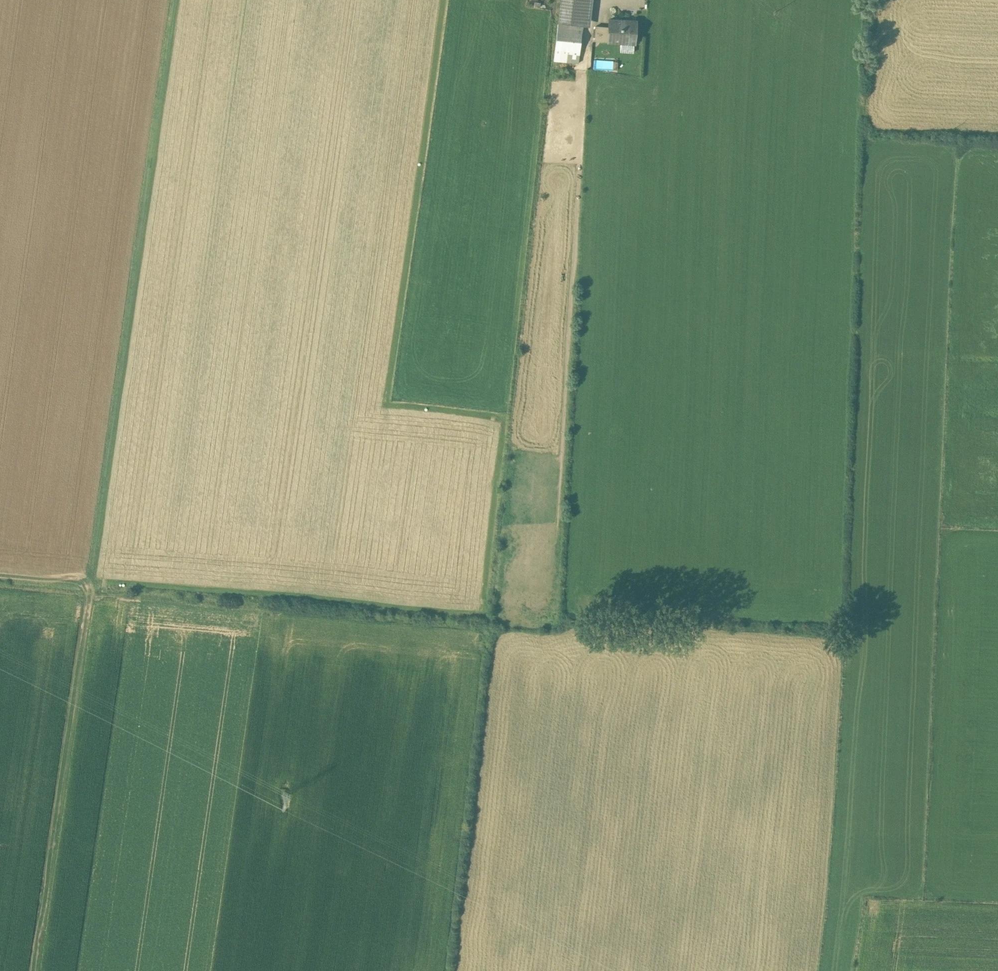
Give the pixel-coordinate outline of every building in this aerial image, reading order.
[(557,52),(558,52),(557,59),(579,62),(584,28),(591,29),(595,0),(565,0),(557,52)] [(602,18),(600,39),(633,42),(636,17),(612,15),(612,19),(602,18)]
